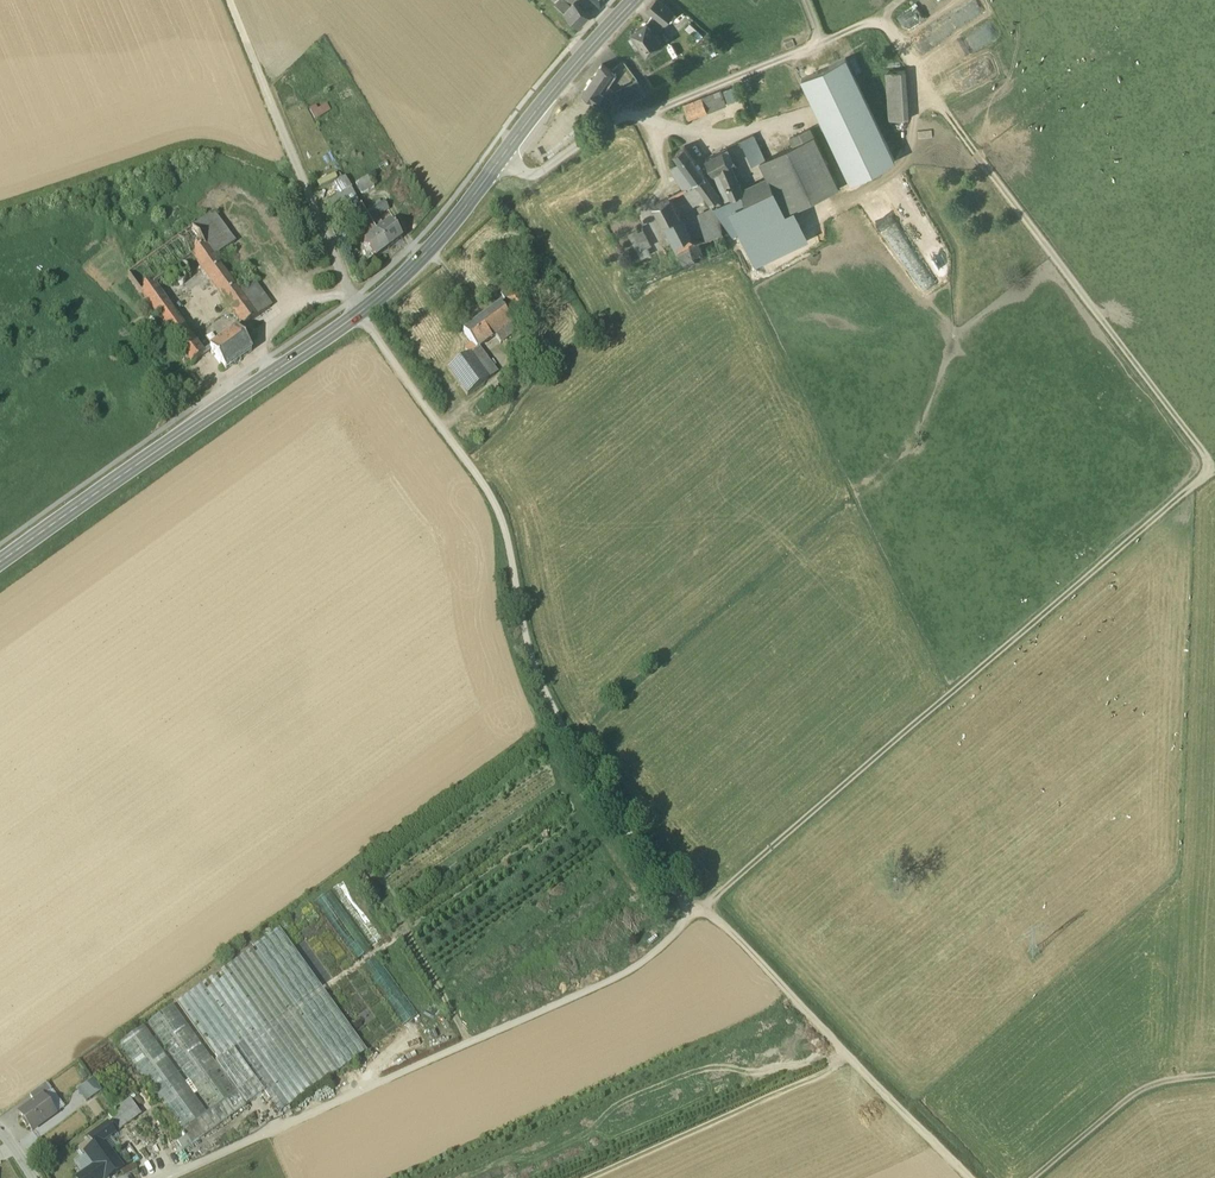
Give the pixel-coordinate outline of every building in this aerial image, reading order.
[(575,0),(569,6),(568,3),(564,0),(557,0),(555,2),(579,25),(590,14),(575,0)] [(659,0),(654,0),(647,7),(665,22),(666,23),(674,12),(659,0)] [(947,22),(958,33),(963,28),(972,37),(990,19),(972,0),(970,0),(947,22)] [(654,13),(647,22),(632,32),(646,53),(662,44),(656,34),(665,22),(654,13)] [(846,58),(802,78),(851,182),(895,162),(846,58)] [(640,83),(623,60),(616,64),(633,86),(640,83)] [(603,65),(583,92),(608,109),(614,101),(604,93),(607,88),(602,85),(611,71),(603,65)] [(888,74),(890,121),(908,120),(905,73),(888,74)] [(633,86),(616,95),(621,105),(646,94),(640,83),(633,86)] [(702,98),(684,106),(688,118),(707,111),(702,98)] [(316,118),(331,110),(326,101),(311,110),(316,118)] [(794,145),(760,161),(769,179),(769,178),(778,196),(786,212),(787,212),(838,187),(813,136),(794,145)] [(705,174),(685,145),(674,152),(680,160),(695,181),(704,175),(705,174)] [(723,149),(706,157),(712,171),(721,167),(729,162),(723,149)] [(695,181),(680,160),(670,166),(685,188),(694,182),(695,182),(695,181)] [(741,191),(729,162),(721,167),(732,197),(742,192),(741,191)] [(713,206),(722,199),(704,175),(695,181),(713,206)] [(769,179),(751,186),(760,204),(778,196),(769,178),(769,179)] [(705,197),(694,182),(685,188),(695,203),(705,197)] [(760,204),(751,186),(741,191),(742,192),(749,209),(756,206),(760,204)] [(669,196),(653,204),(663,223),(679,213),(669,196)] [(760,204),(756,206),(763,219),(776,245),(798,234),(787,212),(786,212),(778,196),(760,204)] [(378,206),(365,213),(366,215),(368,217),(369,220),(375,217),(389,209),(384,202),(381,204),(379,201),(376,203),(378,206)] [(693,242),(690,243),(695,259),(728,248),(723,231),(721,218),(722,218),(713,206),(699,213),(708,237),(693,242)] [(506,207),(499,212),(503,217),(510,212),(506,207)] [(679,213),(663,223),(676,250),(690,243),(693,242),(679,213)] [(369,220),(368,217),(364,220),(361,222),(368,233),(369,232),(372,236),(377,232),(373,226),(369,220)] [(378,223),(375,217),(369,220),(373,226),(378,223)] [(390,222),(377,232),(388,248),(402,238),(390,222)] [(648,246),(652,244),(643,226),(629,233),(642,260),(652,254),(648,246)] [(192,229),(128,275),(141,294),(153,286),(193,257),(205,248),(192,229)] [(372,236),(364,242),(375,258),(388,248),(377,232),(372,236)] [(239,295),(205,248),(193,257),(243,327),(256,318),(255,318),(239,295)] [(253,284),(239,295),(255,318),(270,307),(253,284)] [(153,286),(141,294),(191,364),(203,355),(153,286)] [(499,304),(484,315),(498,333),(495,335),(500,342),(510,334),(505,327),(512,322),(499,304)] [(484,315),(463,331),(472,343),(476,349),(495,335),(498,333),(484,315)] [(251,351),(236,330),(209,350),(225,371),(251,351)] [(472,343),(465,349),(468,354),(469,355),(476,349),(472,343)] [(469,355),(468,354),(448,369),(467,395),(488,380),(469,355)] [(198,381),(188,388),(192,394),(202,386),(198,381)] [(317,902),(356,958),(370,948),(332,892),(317,902)] [(282,1113),(368,1053),(282,929),(178,1001),(220,1061),(216,1064),(175,1005),(150,1023),(212,1113),(209,1116),(147,1026),(123,1043),(193,1143),(267,1092),(282,1113)] [(363,968),(404,1028),(419,1018),(377,958),(363,968)] [(79,1090),(88,1103),(103,1093),(94,1080),(79,1090)] [(46,1084),(29,1095),(34,1102),(42,1096),(43,1097),(51,1091),(46,1084)] [(34,1102),(19,1113),(23,1118),(21,1120),(26,1127),(28,1125),(32,1131),(55,1115),(43,1097),(42,1096),(34,1102)] [(126,1126),(135,1119),(124,1104),(115,1111),(117,1114),(126,1126)] [(115,1111),(108,1115),(111,1119),(117,1114),(115,1111)] [(117,1114),(111,1119),(119,1130),(126,1126),(117,1114)] [(88,1139),(90,1141),(78,1149),(92,1169),(82,1175),(82,1174),(76,1177),(105,1177),(106,1177),(106,1176),(112,1172),(114,1175),(122,1169),(103,1142),(114,1134),(107,1125),(88,1139)] [(184,1139),(177,1143),(183,1151),(192,1144),(186,1137),(185,1138),(183,1135),(182,1136),(184,1139)]
